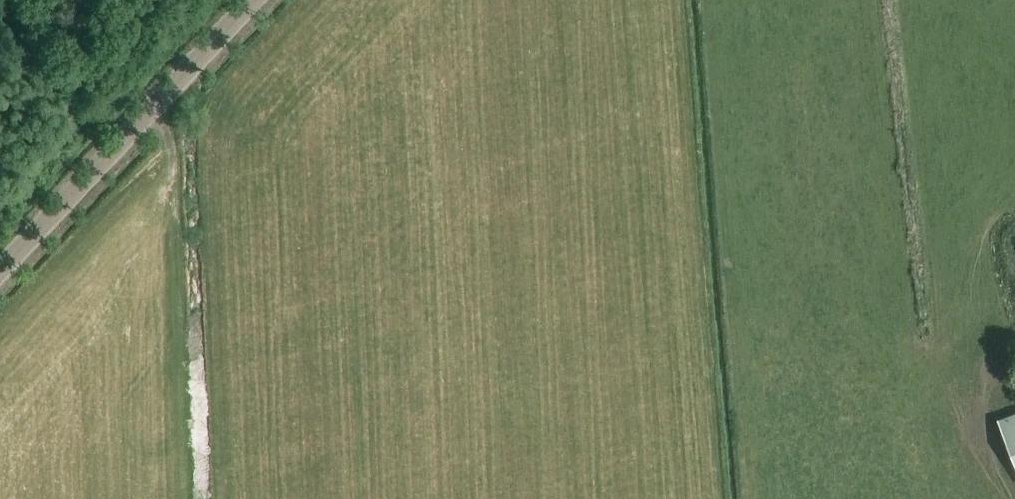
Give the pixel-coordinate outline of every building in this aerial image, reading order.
[(999,419),(1014,461),(1014,413),(999,419)]
